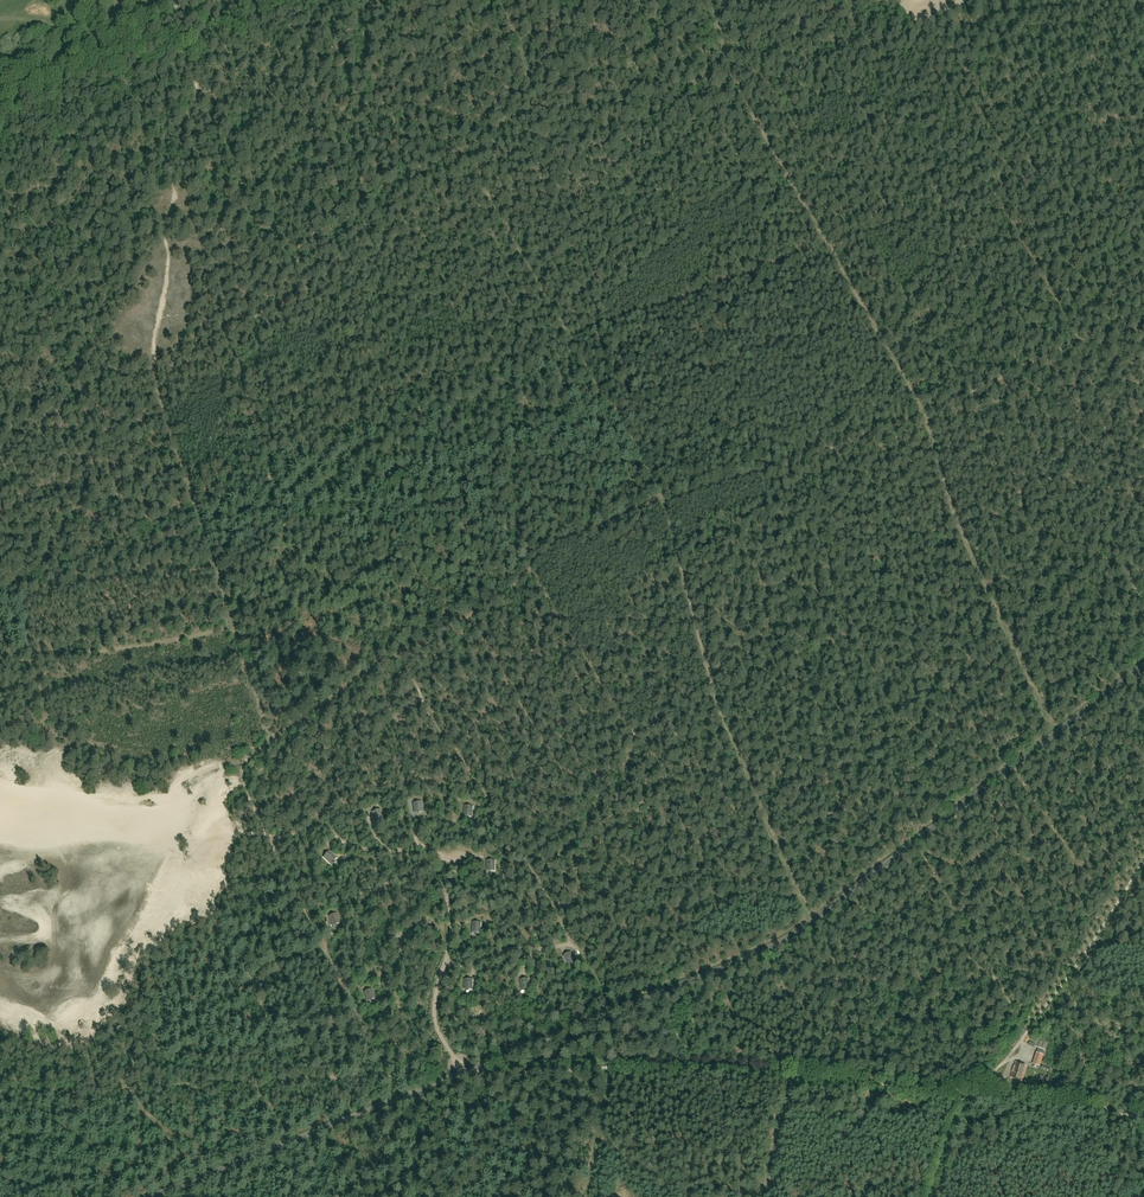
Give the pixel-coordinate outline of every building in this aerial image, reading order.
[(421,802),(413,803),(414,811),(419,811),(419,812),(422,812),(421,802)] [(468,816),(472,817),(473,807),(465,806),(464,814),(469,815),(468,816)] [(380,809),(372,812),(375,820),(379,819),(380,820),(383,819),(380,809)] [(329,851),(323,857),(330,863),(333,860),(334,861),(336,858),(329,851)] [(487,860),(486,869),(491,869),(491,871),(495,871),(495,861),(487,860)] [(337,913),(329,916),(331,924),(336,923),(336,924),(340,923),(337,913)] [(480,933),(481,923),(473,922),(472,931),(477,931),(476,933),(480,933)] [(563,956),(567,964),(571,961),(572,963),(575,961),(571,952),(563,956)] [(530,988),(528,978),(520,980),(521,988),(526,988),(526,989),(530,988)] [(472,979),(464,979),(464,988),(469,988),(469,989),(472,989),(472,979)] [(372,1000),(375,998),(372,989),(364,992),(367,1000),(371,998),(372,1000)] [(1032,1064),(1040,1066),(1045,1052),(1037,1049),(1032,1064)] [(1015,1062),(1010,1077),(1022,1081),(1027,1066),(1015,1062)]
